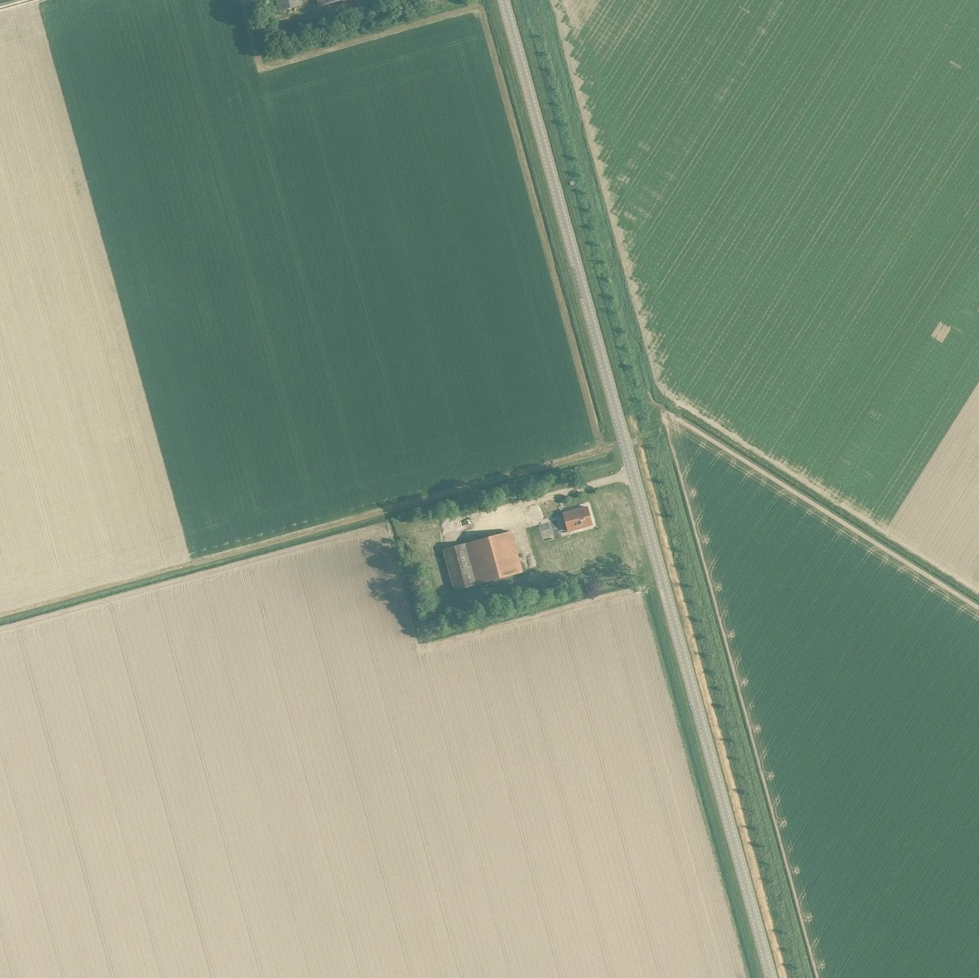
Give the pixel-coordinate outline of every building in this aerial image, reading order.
[(302,3),(301,0),(276,0),(279,9),(302,3)] [(532,520),(543,517),(540,505),(528,508),(532,520)] [(567,529),(591,523),(586,505),(563,512),(567,529)] [(510,530),(462,543),(473,583),(521,570),(510,530)] [(436,543),(444,543),(444,533),(435,534),(436,543)] [(462,543),(442,548),(453,589),(473,583),(462,543)]
